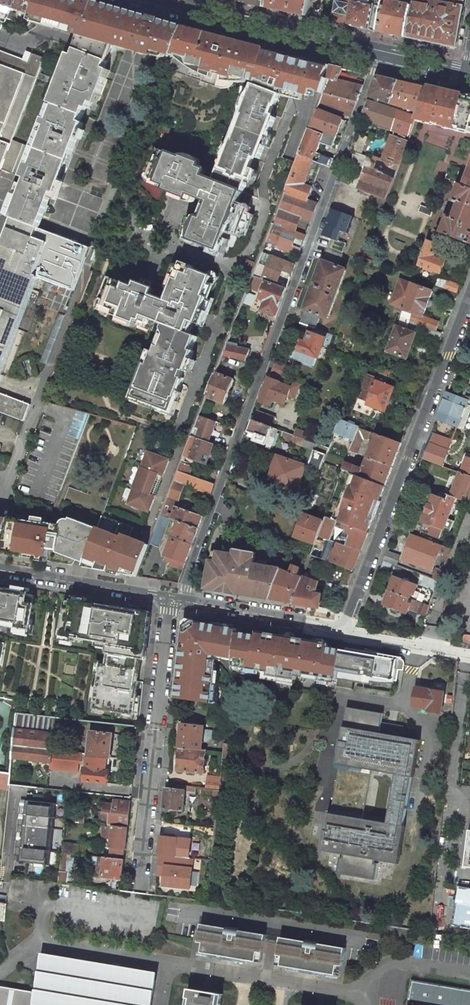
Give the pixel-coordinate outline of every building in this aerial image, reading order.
[(54,104),(51,103),(33,147),(12,139),(45,57),(33,52),(30,60),(0,49),(0,170),(21,178),(26,180),(54,191),(57,192),(83,124),(80,123),(85,109),(88,110),(90,104),(95,106),(98,97),(105,79),(108,71),(104,70),(113,45),(130,50),(130,49),(136,51),(152,55),(154,49),(159,50),(156,60),(171,64),(186,27),(149,17),(87,0),(38,0),(33,14),(30,21),(81,34),(77,49),(74,55),(54,104)] [(0,4),(11,7),(33,14),(38,0),(1,0),(0,4)] [(268,8),(308,17),(311,0),(269,0),(268,8)] [(334,22),(348,25),(352,0),(338,0),(334,22)] [(348,25),(380,32),(386,2),(403,6),(404,2),(415,4),(415,0),(352,0),(348,25)] [(458,48),(465,7),(447,4),(424,0),(415,0),(415,4),(408,38),(458,48)] [(386,2),(380,32),(384,33),(408,38),(415,4),(404,2),(403,6),(386,2)] [(317,3),(314,18),(321,19),(324,4),(317,3)] [(7,22),(11,7),(0,4),(0,20),(7,22)] [(241,78),(257,82),(258,79),(283,89),(280,94),(302,100),(304,95),(309,96),(311,91),(316,92),(322,94),(327,80),(325,80),(330,65),(326,64),(304,58),(260,46),(220,36),(201,31),(186,27),(171,64),(170,68),(219,87),(220,88),(221,88),(222,88),(223,88),(224,88),(225,88),(226,88),(226,87),(227,87),(228,87),(228,86),(229,86),(230,85),(230,84),(231,84),(235,76),(241,78)] [(327,78),(329,78),(337,81),(342,68),(331,66),(327,78)] [(318,107),(350,115),(352,116),(363,87),(354,83),(357,72),(342,68),(337,81),(329,78),(318,107)] [(428,88),(378,76),(370,97),(384,100),(385,98),(414,105),(414,108),(406,106),(404,111),(369,101),(362,118),(394,127),(393,130),(410,135),(415,123),(416,120),(428,88)] [(250,90),(236,126),(265,138),(268,130),(271,131),(277,118),(270,116),(275,105),(276,106),(280,94),(283,89),(258,79),(257,82),(253,91),(250,90)] [(461,129),(461,130),(469,133),(469,98),(428,88),(416,120),(434,124),(435,122),(442,124),(441,126),(456,129),(456,128),(461,129)] [(343,120),(320,111),(314,127),(325,131),(323,136),(309,131),(299,155),(331,167),(334,159),(329,157),(343,120)] [(252,180),(256,170),(253,169),(250,167),(254,157),(257,158),(260,160),(265,146),(262,145),(265,138),(236,126),(222,161),(225,163),(220,175),(217,174),(214,181),(243,192),(248,179),(252,180)] [(376,141),(359,134),(352,153),(352,162),(349,169),(363,174),(357,188),(386,199),(400,163),(408,141),(394,135),(391,144),(377,139),(376,141)] [(206,200),(199,218),(195,216),(185,240),(196,245),(198,242),(218,250),(226,230),(238,235),(253,196),(243,192),(214,181),(204,177),(206,170),(200,168),(202,164),(184,157),(183,159),(168,153),(157,148),(156,150),(155,150),(154,150),(154,151),(153,151),(152,151),(152,152),(152,153),(152,154),(152,155),(152,156),(153,156),(153,157),(154,157),(148,171),(151,172),(150,173),(154,174),(152,179),(168,185),(166,189),(167,189),(177,193),(188,197),(189,194),(206,200)] [(331,167),(299,155),(285,192),(308,200),(320,168),(329,171),(331,167)] [(38,279),(44,281),(43,282),(65,290),(65,289),(74,292),(90,249),(55,235),(55,236),(39,230),(54,191),(26,180),(20,196),(16,195),(13,201),(17,203),(0,248),(0,378),(38,279)] [(460,185),(454,201),(460,203),(454,219),(449,216),(442,233),(469,243),(469,188),(465,187),(460,185)] [(308,200),(285,192),(283,199),(273,224),(284,228),(305,236),(317,204),(308,200)] [(419,211),(431,217),(434,210),(421,205),(419,211)] [(325,234),(349,243),(359,217),(335,208),(325,234)] [(278,244),(299,252),(305,236),(284,228),(273,224),(267,240),(278,244)] [(447,248),(428,241),(419,265),(427,268),(427,269),(433,271),(433,270),(441,273),(446,261),(442,260),(447,248)] [(100,262),(105,251),(98,248),(93,259),(100,262)] [(343,254),(327,248),(323,261),(338,266),(343,254)] [(276,284),(282,268),(292,272),(295,264),(295,263),(262,251),(254,273),(253,276),(266,281),(269,282),(276,284)] [(338,266),(323,261),(305,310),(320,315),(328,318),(346,269),(338,266)] [(166,324),(190,334),(195,323),(204,326),(209,314),(213,303),(206,301),(204,300),(205,296),(213,277),(194,270),(195,267),(183,263),(168,302),(152,296),(152,295),(154,290),(137,283),(135,288),(108,278),(97,304),(116,312),(114,316),(137,325),(139,321),(149,325),(151,318),(166,324)] [(262,309),(276,315),(286,288),(283,287),(276,284),(269,282),(266,281),(253,276),(253,277),(250,284),(263,289),(260,298),(266,300),(262,309)] [(461,285),(441,278),(438,285),(458,293),(461,285)] [(433,291),(400,279),(391,304),(403,308),(400,317),(435,330),(438,322),(424,316),(433,291)] [(320,315),(305,310),(300,323),(313,327),(316,328),(320,315)] [(435,330),(400,317),(387,351),(407,359),(417,333),(440,342),(443,333),(435,330)] [(177,398),(182,384),(184,379),(182,378),(184,371),(187,372),(187,371),(192,373),(196,361),(192,359),(195,352),(192,351),(198,337),(190,334),(166,324),(160,338),(160,339),(161,340),(156,353),(155,352),(150,365),(148,365),(136,397),(171,410),(176,398),(177,398)] [(333,335),(316,328),(313,327),(311,332),(310,332),(306,341),(303,340),(299,350),(318,357),(319,357),(324,359),(328,348),(333,335)] [(248,349),(226,344),(222,355),(246,360),(248,349)] [(291,366),(276,361),(271,373),(286,379),(291,366)] [(391,372),(382,368),(378,378),(377,381),(387,385),(391,372)] [(234,379),(216,373),(207,396),(225,403),(234,379)] [(286,379),(271,373),(261,401),(271,405),(274,399),(285,404),(291,387),(284,384),(286,379)] [(378,378),(368,374),(359,398),(354,410),(370,416),(374,407),(386,411),(395,388),(387,385),(377,381),(378,378)] [(448,391),(437,419),(464,428),(469,412),(469,399),(448,391)] [(0,394),(0,415),(24,424),(31,406),(0,394)] [(275,417),(257,411),(253,420),(271,427),(275,417)] [(216,421),(199,415),(195,425),(201,427),(197,437),(209,441),(216,421)] [(271,427),(253,420),(248,436),(256,439),(255,440),(267,445),(268,444),(272,445),(278,429),(271,427)] [(351,424),(340,420),(335,433),(354,440),(350,451),(357,454),(363,437),(368,439),(370,435),(376,437),(377,434),(374,433),(364,429),(351,424)] [(308,433),(296,428),(294,435),(306,439),(308,433)] [(404,435),(387,429),(379,435),(401,443),(404,435)] [(315,450),(309,465),(314,467),(321,469),(324,462),(329,447),(306,439),(294,435),(284,431),(281,438),(315,450)] [(453,440),(432,433),(428,443),(449,450),(453,440)] [(378,434),(377,434),(376,437),(364,468),(345,461),(342,469),(386,486),(401,443),(379,435),(378,434)] [(197,437),(191,435),(184,453),(190,456),(189,458),(205,464),(214,443),(209,441),(197,437)] [(459,473),(469,477),(469,458),(462,455),(449,450),(428,443),(422,459),(459,473)] [(162,475),(168,460),(153,453),(146,456),(142,467),(134,487),(130,499),(133,504),(149,511),(151,503),(155,495),(150,493),(158,474),(162,475)] [(306,465),(280,456),(279,456),(279,457),(274,473),(272,472),(268,482),(297,493),(306,466),(306,465)] [(192,467),(181,462),(178,470),(189,475),(192,467)] [(347,485),(339,508),(345,511),(341,522),(365,532),(377,500),(380,501),(386,486),(342,469),(338,481),(347,485)] [(189,475),(178,470),(161,514),(170,518),(178,521),(198,528),(202,517),(174,507),(176,500),(178,501),(184,485),(195,489),(195,488),(211,494),(214,484),(189,475)] [(459,473),(451,496),(457,498),(465,501),(469,502),(469,500),(469,486),(469,483),(469,477),(459,473)] [(430,480),(416,474),(414,481),(428,487),(430,480)] [(451,496),(442,492),(441,495),(435,492),(424,522),(421,531),(440,538),(440,537),(442,536),(444,531),(443,530),(443,529),(451,532),(455,521),(449,519),(457,498),(451,496)] [(368,533),(380,501),(377,500),(365,532),(368,533)] [(339,508),(335,520),(341,522),(345,511),(339,508)] [(110,513),(104,511),(98,527),(89,551),(86,557),(83,567),(103,570),(138,576),(149,545),(129,537),(133,528),(108,519),(110,513)] [(323,521),(304,513),(295,536),(315,544),(318,535),(323,521)] [(170,518),(161,514),(150,544),(159,547),(170,518)] [(318,535),(361,551),(368,533),(365,532),(341,522),(335,520),(325,516),(323,521),(318,535)] [(0,545),(0,553),(4,553),(36,559),(36,555),(48,557),(49,549),(58,550),(66,553),(67,550),(86,557),(89,551),(98,527),(72,518),(69,526),(46,522),(46,523),(10,518),(0,545)] [(415,526),(399,520),(396,528),(412,534),(415,526)] [(198,528),(178,521),(165,556),(185,563),(198,528)] [(451,549),(412,534),(403,559),(432,570),(439,552),(449,555),(451,549)] [(318,535),(315,544),(311,555),(353,570),(361,551),(318,535)] [(206,588),(271,599),(283,570),(283,569),(255,564),(256,553),(257,552),(248,551),(236,549),(235,554),(218,552),(217,562),(211,561),(206,588)] [(400,557),(387,552),(384,560),(397,565),(400,557)] [(185,563),(165,556),(164,559),(170,562),(169,564),(183,569),(185,563)] [(316,572),(306,568),(303,577),(293,603),(320,607),(322,594),(316,593),(318,583),(313,581),(313,579),(316,580),(318,574),(315,573),(316,572)] [(439,581),(443,571),(437,568),(433,579),(439,581)] [(303,577),(283,570),(271,599),(293,603),(303,577)] [(433,579),(425,576),(422,584),(435,590),(439,581),(433,579)] [(395,577),(390,591),(410,598),(411,593),(414,594),(418,585),(395,577)] [(1,624),(26,628),(32,629),(36,605),(29,603),(28,603),(30,588),(14,585),(13,590),(0,588),(0,631),(1,624)] [(410,598),(390,591),(384,604),(407,613),(410,604),(408,603),(410,598)] [(88,598),(73,595),(71,610),(66,609),(61,635),(73,637),(96,641),(107,642),(109,646),(109,648),(106,665),(101,665),(99,675),(97,686),(94,702),(93,708),(134,714),(134,712),(137,695),(139,681),(135,680),(137,672),(139,658),(144,630),(149,630),(150,617),(149,617),(143,616),(144,610),(105,603),(105,606),(87,603),(88,598)] [(429,606),(422,603),(418,612),(426,615),(429,606)] [(184,631),(180,663),(189,664),(214,667),(214,660),(215,654),(226,656),(226,652),(233,654),(235,644),(235,640),(236,633),(236,632),(236,630),(224,628),(193,623),(184,631)] [(149,630),(144,630),(139,658),(146,659),(149,630)] [(268,673),(295,678),(296,676),(303,677),(303,675),(318,677),(317,681),(329,683),(330,681),(336,682),(337,679),(341,651),(328,649),(328,647),(322,645),(256,634),(236,630),(236,632),(236,633),(235,640),(235,644),(233,654),(233,659),(244,661),(261,664),(260,667),(263,668),(269,669),(268,673)] [(399,661),(341,651),(337,679),(369,684),(370,678),(396,682),(398,665),(399,661)] [(176,698),(212,703),(214,670),(214,667),(189,664),(180,663),(176,698)] [(447,692),(416,688),(413,708),(430,711),(429,713),(444,715),(447,692)] [(383,715),(348,708),(344,729),(380,735),(383,715)] [(204,728),(182,725),(180,748),(201,750),(202,740),(207,741),(211,737),(212,731),(203,730),(204,728)] [(380,735),(344,729),(338,766),(399,777),(415,780),(422,743),(380,735)] [(55,735),(16,731),(14,747),(54,751),(55,735)] [(114,734),(91,732),(89,755),(89,756),(108,758),(111,759),(114,734)] [(232,746),(224,745),(223,753),(222,765),(230,766),(232,746)] [(54,751),(14,747),(12,763),(35,765),(50,766),(49,769),(79,772),(80,761),(88,762),(89,756),(89,755),(81,754),(54,751)] [(201,750),(180,748),(177,771),(203,773),(206,751),(201,750)] [(108,758),(89,756),(88,762),(87,768),(86,768),(85,781),(108,783),(109,771),(106,770),(108,758)] [(0,773),(0,789),(10,790),(10,785),(11,774),(0,773)] [(221,777),(206,775),(206,780),(203,780),(202,789),(213,790),(219,791),(221,777)] [(406,829),(415,780),(399,777),(390,826),(406,829)] [(196,788),(167,784),(164,808),(183,811),(185,793),(196,795),(196,788)] [(57,803),(21,799),(15,862),(51,865),(57,803)] [(128,827),(130,802),(115,800),(115,805),(105,804),(105,812),(100,811),(99,824),(114,826),(128,827)] [(399,867),(406,829),(390,826),(329,816),(323,854),(342,857),(380,863),(399,867)] [(128,827),(114,826),(111,852),(125,854),(128,827)] [(177,838),(161,836),(159,855),(189,859),(190,859),(190,853),(176,851),(177,838)] [(87,846),(63,843),(62,852),(67,853),(86,855),(87,846)] [(67,853),(62,852),(59,882),(66,883),(66,880),(72,880),(72,873),(65,872),(67,853)] [(189,859),(159,855),(158,865),(166,866),(164,876),(164,885),(190,889),(192,870),(188,869),(189,859)] [(124,859),(105,857),(103,877),(122,879),(124,859)] [(380,863),(342,857),(339,876),(377,882),(380,863)] [(166,866),(158,865),(157,876),(164,876),(166,866)] [(469,928),(469,888),(459,887),(453,925),(469,928)] [(227,927),(201,923),(198,941),(203,942),(201,949),(248,957),(248,960),(256,961),(258,951),(263,952),(266,934),(261,933),(240,930),(241,927),(227,925),(227,927)] [(307,941),(281,937),(278,955),(283,956),(281,966),(290,967),(290,965),(337,973),(338,966),(343,967),(346,948),(320,944),(321,942),(307,939),(307,941)] [(201,949),(201,951),(248,960),(248,957),(201,949)] [(158,974),(44,955),(41,973),(106,984),(107,973),(113,969),(153,976),(157,981),(158,974)] [(290,967),(336,975),(337,973),(290,965),(290,967)] [(38,994),(36,1004),(153,1004),(157,981),(153,976),(113,969),(107,973),(106,984),(41,973),(38,994)] [(413,981),(409,1004),(469,1004),(469,991),(413,981)] [(38,994),(0,987),(0,1004),(36,1004),(38,994)] [(223,994),(189,989),(186,1004),(221,1004),(223,994)]
